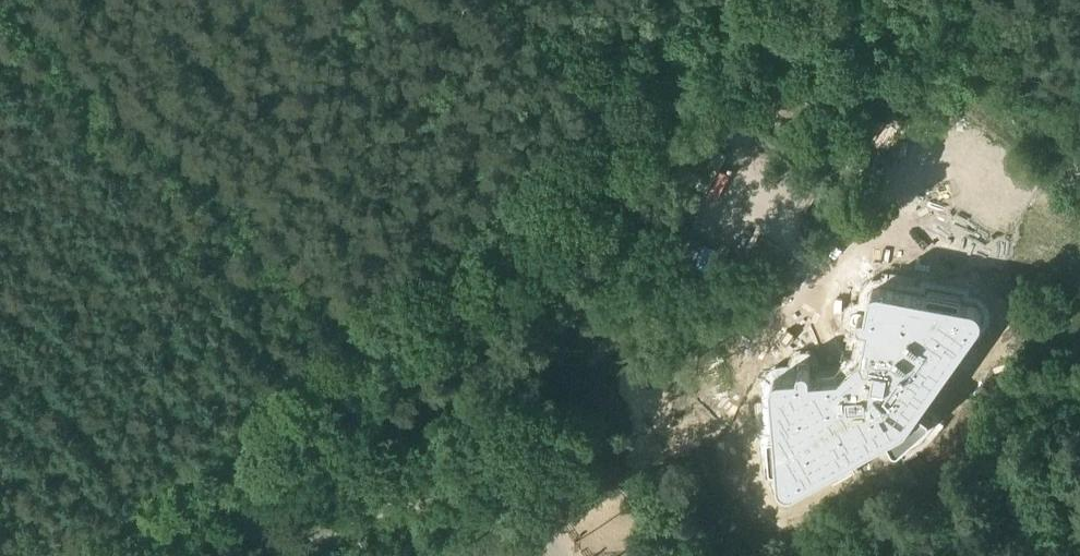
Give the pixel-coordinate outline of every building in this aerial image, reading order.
[(812,97),(798,88),(789,103),(790,103),(804,111),(812,97)] [(754,252),(756,253),(801,255),(803,254),(804,253),(806,251),(807,249),(804,228),(803,226),(802,224),(800,222),(798,220),(775,208),(773,208),(771,208),(769,208),(767,210),(765,212),(749,244),(749,246),(750,249),(751,251),(752,252),(754,252)] [(858,311),(859,312),(865,312),(860,339),(839,359),(811,362),(810,356),(810,355),(809,354),(808,353),(807,352),(806,351),(805,351),(804,351),(802,351),(801,351),(800,352),(799,352),(798,353),(797,354),(797,355),(796,359),(780,359),(778,360),(776,360),(774,362),(773,363),(771,365),(770,366),(770,368),(769,370),(769,372),(777,467),(778,468),(779,470),(780,471),(782,472),(783,473),(785,474),(787,474),(788,474),(790,474),(792,473),(908,413),(983,308),(984,306),(984,304),(985,303),(984,301),(984,299),(983,297),(982,296),(981,294),(980,293),(978,292),(976,292),(879,272),(876,272),(874,273),(872,274),(870,275),(869,277),(867,279),(867,281),(866,284),(864,298),(860,298),(859,299),(858,300),(857,301),(856,302),(855,303),(855,304),(855,306),(855,307),(856,308),(856,309),(857,310),(858,311)]
